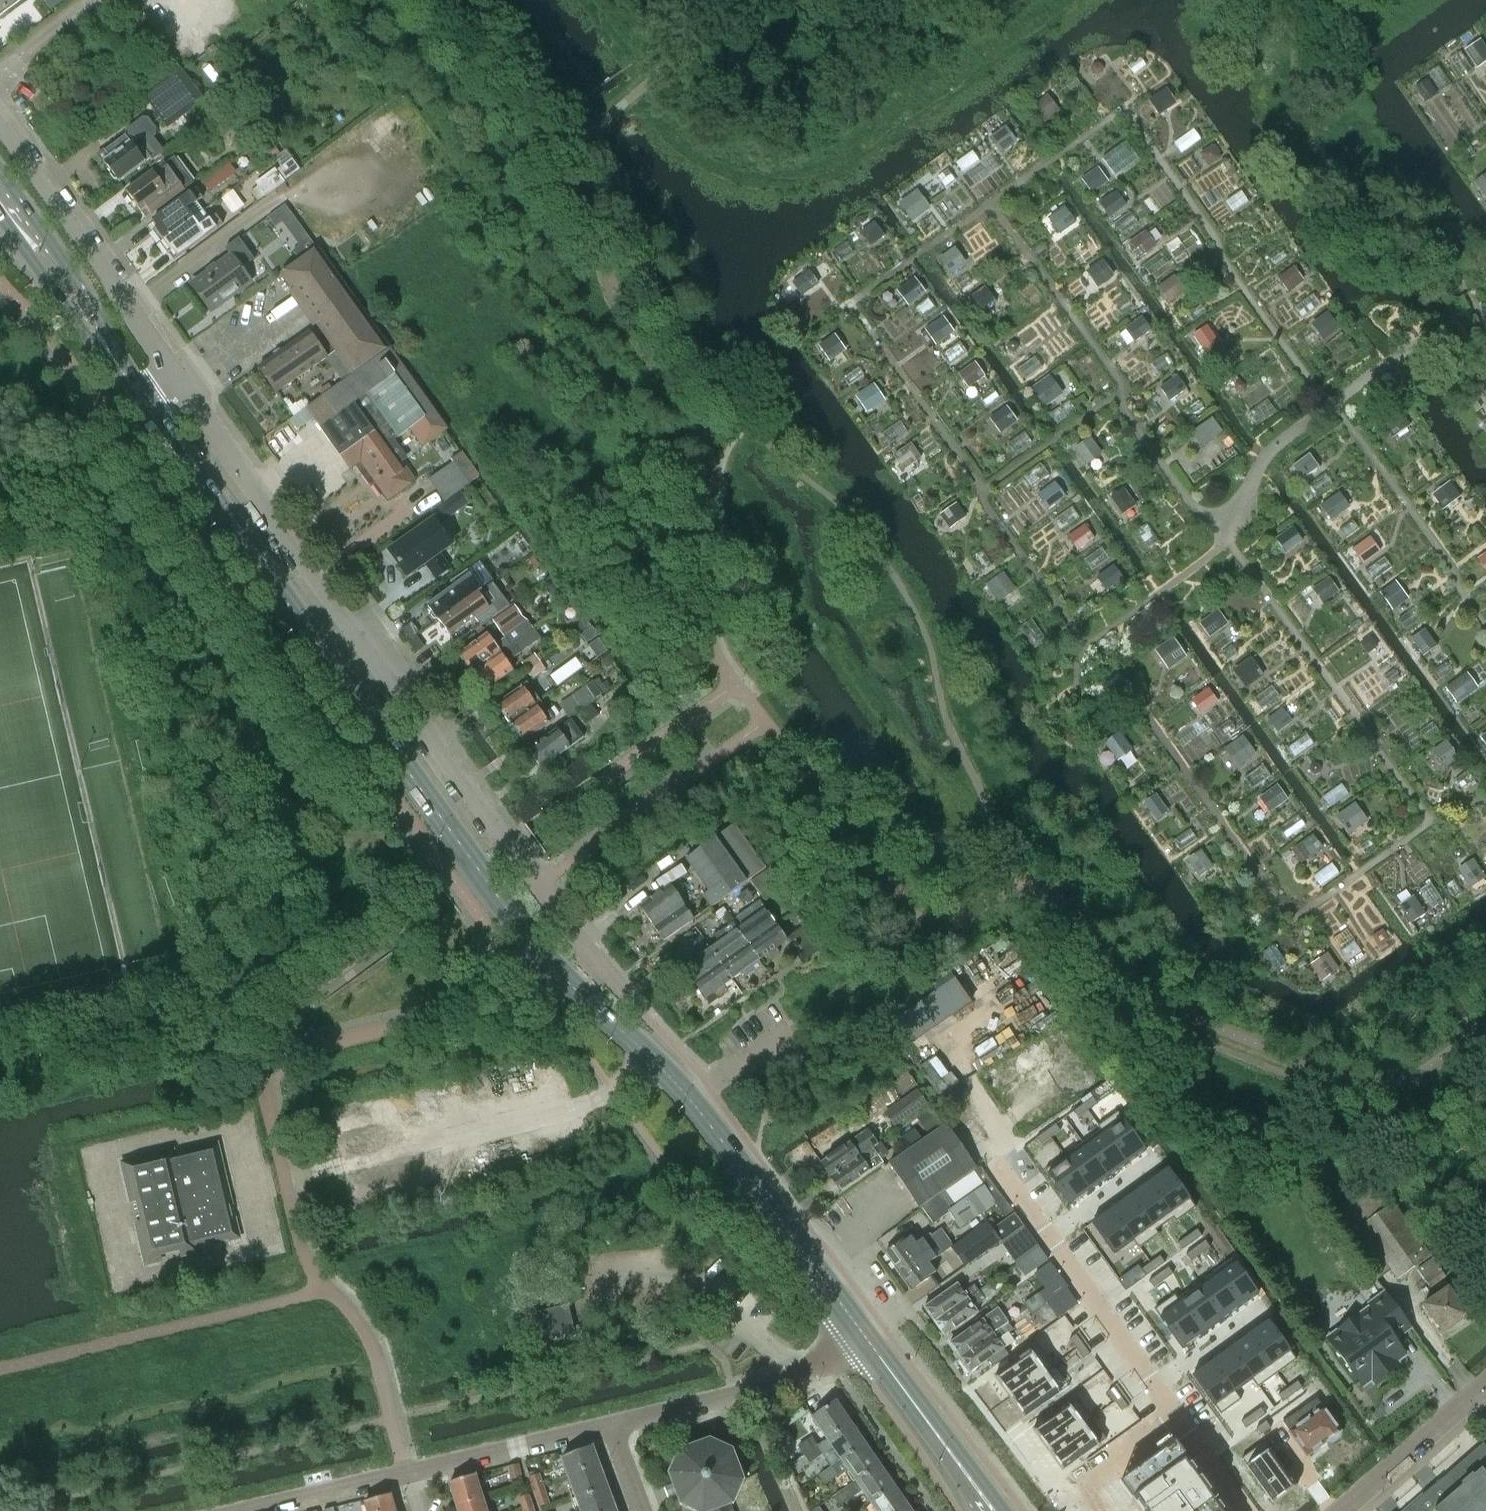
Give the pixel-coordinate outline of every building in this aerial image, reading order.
[(21,0),(0,0),(0,15),(21,0)] [(65,0),(45,0),(52,10),(65,0)] [(181,69),(144,96),(145,98),(166,126),(186,111),(185,110),(202,97),(182,69),(181,69)] [(1430,69),(1409,86),(1423,103),(1443,85),(1430,69)] [(1032,104),(1044,121),(1062,108),(1050,92),(1032,104)] [(105,151),(110,157),(104,161),(111,171),(110,173),(114,179),(117,179),(119,182),(151,158),(152,161),(165,151),(153,137),(156,135),(157,129),(149,118),(143,117),(126,130),(125,135),(105,151)] [(1187,123),(1164,141),(1176,158),(1200,140),(1187,123)] [(997,128),(975,145),(986,160),(1009,143),(997,128)] [(1209,164),(1223,155),(1215,141),(1200,151),(1209,164)] [(274,146),(265,153),(270,160),(280,153),(274,146)] [(151,214),(194,183),(174,156),(166,162),(163,157),(150,166),(154,171),(126,192),(128,195),(127,198),(131,203),(134,203),(140,212),(146,207),(151,214)] [(224,167),(207,180),(212,187),(230,174),(224,167)] [(1469,180),(1483,199),(1485,197),(1485,168),(1469,180)] [(275,169),(256,183),(258,186),(265,195),(265,196),(285,182),(275,169)] [(258,186),(251,191),(258,200),(263,196),(265,195),(258,186)] [(918,188),(897,204),(910,220),(930,203),(918,188)] [(1118,188),(1100,200),(1110,215),(1128,203),(1118,188)] [(160,242),(202,211),(196,202),(203,197),(196,189),(152,221),(157,227),(152,231),(160,242)] [(1246,198),(1218,219),(1229,234),(1257,214),(1246,198)] [(1059,202),(1034,222),(1046,237),(1071,217),(1059,202)] [(202,211),(160,242),(169,253),(174,249),(179,256),(222,224),(216,215),(209,220),(202,211)] [(870,222),(848,240),(859,254),(881,236),(870,222)] [(1143,226),(1119,244),(1134,263),(1158,245),(1143,226)] [(956,244),(939,257),(952,273),(968,260),(956,244)] [(318,248),(281,274),(352,374),(389,347),(337,274),(320,250),(318,248)] [(192,285),(211,311),(251,281),(242,270),(256,260),(248,249),(235,259),(232,256),(192,285)] [(1106,258),(1088,266),(1096,284),(1114,276),(1106,258)] [(810,262),(790,278),(803,294),(823,278),(810,262)] [(1294,263),(1279,275),(1290,290),(1305,277),(1294,263)] [(1176,272),(1157,285),(1170,302),(1188,289),(1176,272)] [(915,273),(898,285),(910,303),(928,290),(915,273)] [(959,297),(971,315),(994,300),(982,282),(959,297)] [(1141,309),(1118,326),(1131,343),(1154,326),(1141,309)] [(937,316),(914,331),(928,352),(950,336),(937,316)] [(1327,316),(1307,332),(1319,346),(1339,331),(1327,316)] [(1206,323),(1187,337),(1199,355),(1219,341),(1206,323)] [(820,341),(830,359),(848,349),(838,331),(820,341)] [(276,392),(327,357),(309,332),(259,367),(276,392)] [(446,431),(448,430),(390,348),(307,408),(351,469),(360,462),(367,472),(363,475),(370,485),(374,482),(376,484),(374,485),(381,495),(383,494),(388,502),(413,484),(411,482),(414,480),(402,463),(408,458),(395,440),(410,429),(423,448),(446,431)] [(971,390),(989,376),(976,359),(958,372),(971,390)] [(1161,384),(1171,400),(1190,388),(1179,372),(1161,384)] [(1053,377),(1029,393),(1041,411),(1065,395),(1053,377)] [(875,383),(852,399),(863,415),(886,399),(875,383)] [(998,395),(976,410),(986,426),(1009,410),(998,395)] [(1206,420),(1184,433),(1192,448),(1215,434),(1206,420)] [(1092,434),(1075,445),(1087,463),(1104,451),(1092,434)] [(896,451),(907,468),(922,459),(910,441),(896,451)] [(1310,451),(1294,464),(1304,477),(1321,464),(1310,451)] [(1429,452),(1408,467),(1421,485),(1442,469),(1429,452)] [(455,462),(430,480),(445,502),(470,484),(469,483),(478,477),(461,453),(452,459),(455,462)] [(1125,487),(1107,501),(1118,515),(1136,502),(1125,487)] [(1339,494),(1313,512),(1326,530),(1352,512),(1339,494)] [(951,525),(968,513),(958,500),(941,512),(951,525)] [(445,502),(431,512),(440,524),(454,514),(445,502)] [(421,529),(390,551),(392,555),(391,556),(396,564),(398,563),(407,575),(425,562),(436,578),(449,569),(438,554),(451,544),(434,520),(421,529)] [(1287,527),(1264,545),(1277,562),(1300,544),(1287,527)] [(972,561),(985,577),(1004,562),(992,546),(972,561)] [(1476,561),(1485,575),(1485,554),(1476,561)] [(531,569),(538,563),(533,555),(525,561),(531,569)] [(1102,558),(1084,573),(1098,589),(1115,574),(1102,558)] [(999,599),(1017,588),(1005,569),(988,580),(999,599)] [(454,586),(428,605),(432,611),(431,614),(434,618),(437,618),(439,621),(482,590),(468,570),(450,582),(454,586)] [(482,590),(439,621),(441,623),(440,626),(443,630),(446,630),(450,636),(477,617),(483,625),(508,606),(491,583),(482,590)] [(503,630),(520,618),(511,605),(494,617),(503,630)] [(1210,635),(1230,621),(1219,606),(1200,620),(1210,635)] [(1037,611),(1016,627),(1027,642),(1049,627),(1037,611)] [(511,646),(534,629),(527,619),(503,636),(504,638),(494,645),(487,635),(460,654),(474,673),(511,646)] [(412,622),(401,630),(408,640),(419,632),(412,622)] [(590,628),(581,635),(587,643),(596,636),(598,635),(592,626),(590,628)] [(539,637),(534,629),(511,646),(474,673),(486,690),(513,670),(507,662),(520,652),(519,651),(539,637)] [(1175,635),(1156,647),(1170,667),(1188,654),(1175,635)] [(1431,635),(1407,652),(1416,665),(1440,649),(1431,635)] [(417,636),(409,642),(417,652),(424,647),(417,636)] [(528,672),(541,663),(535,654),(522,663),(528,672)] [(609,654),(601,660),(606,666),(609,666),(614,662),(615,662),(609,654)] [(1252,656),(1227,677),(1241,694),(1266,674),(1252,656)] [(576,657),(549,676),(557,687),(584,668),(576,657)] [(1386,662),(1363,680),(1374,694),(1397,677),(1386,662)] [(534,680),(547,671),(541,663),(528,672),(534,680)] [(570,718),(577,713),(591,703),(607,692),(605,690),(610,686),(605,680),(600,683),(596,677),(559,703),(570,718)] [(509,723),(540,701),(527,682),(496,704),(509,723)] [(629,683),(624,687),(629,695),(635,691),(629,683)] [(1202,711),(1220,699),(1210,685),(1192,696),(1202,711)] [(540,701),(509,723),(523,742),(554,720),(553,719),(559,714),(554,706),(547,711),(540,701)] [(599,715),(591,703),(577,713),(585,725),(599,715)] [(529,750),(542,768),(584,738),(571,719),(556,730),(557,730),(529,750)] [(1094,744),(1107,765),(1128,752),(1114,731),(1094,744)] [(1309,733),(1291,744),(1296,753),(1314,742),(1309,733)] [(1235,738),(1215,753),(1229,772),(1249,757),(1235,738)] [(1439,743),(1419,760),(1433,777),(1453,760),(1439,743)] [(1264,762),(1246,775),(1254,786),(1272,774),(1264,762)] [(1269,811),(1290,796),(1279,781),(1259,796),(1269,811)] [(1159,791),(1145,798),(1155,818),(1169,810),(1159,791)] [(1359,805),(1335,824),(1348,841),(1372,823),(1359,805)] [(765,867),(735,825),(736,825),(735,824),(730,827),(725,820),(709,832),(714,839),(686,859),(687,860),(689,859),(710,889),(703,895),(711,907),(766,868),(765,866),(765,867)] [(1202,849),(1180,866),(1194,885),(1216,868),(1202,849)] [(751,882),(757,889),(771,879),(766,872),(751,882)] [(762,896),(771,890),(776,886),(771,879),(757,889),(762,896)] [(669,885),(640,906),(654,926),(664,940),(693,919),(669,885)] [(739,897),(744,904),(752,898),(747,891),(739,897)] [(737,917),(731,921),(733,923),(737,930),(738,929),(749,945),(776,926),(760,901),(737,917)] [(724,908),(715,914),(719,918),(727,913),(724,908)] [(719,942),(711,948),(722,964),(749,945),(738,929),(737,930),(733,923),(723,930),(725,932),(716,938),(719,942)] [(797,942),(812,932),(807,925),(792,935),(797,942)] [(776,926),(749,945),(759,960),(766,954),(770,959),(779,953),(776,948),(786,940),(776,926)] [(817,939),(812,932),(797,942),(802,949),(817,939)] [(821,946),(817,939),(802,949),(805,952),(798,957),(802,962),(808,958),(807,956),(821,946)] [(1334,940),(1309,959),(1324,978),(1349,959),(1334,940)] [(759,960),(749,945),(722,964),(732,979),(741,973),(744,977),(752,971),(754,972),(762,966),(758,960),(759,960)] [(694,983),(722,964),(711,948),(704,953),(701,949),(689,957),(688,956),(680,962),(684,968),(683,968),(694,983)] [(732,979),(722,964),(694,983),(704,998),(705,998),(709,1004),(717,998),(716,997),(727,989),(724,985),(732,979)] [(885,1020),(903,1047),(973,1002),(956,975),(885,1020)] [(918,1091),(886,1113),(897,1127),(928,1106),(918,1091)] [(1093,1097),(1083,1104),(1088,1111),(1098,1104),(1093,1097)] [(1083,1104),(1073,1111),(1078,1118),(1088,1111),(1083,1104)] [(930,1133),(943,1124),(931,1108),(919,1116),(930,1133)] [(1118,1112),(1098,1126),(1126,1165),(1146,1151),(1118,1112)] [(1055,1124),(1046,1131),(1051,1138),(1060,1131),(1055,1124)] [(921,1208),(976,1169),(945,1125),(889,1164),(921,1208)] [(1100,1130),(1083,1143),(1108,1178),(1126,1165),(1098,1126),(1097,1126),(1100,1130)] [(917,1127),(903,1132),(908,1144),(922,1138),(917,1127)] [(821,1162),(831,1177),(878,1143),(868,1129),(821,1162)] [(1046,1131),(1036,1138),(1041,1145),(1051,1138),(1046,1131)] [(880,1142),(878,1143),(831,1177),(842,1191),(883,1162),(881,1158),(888,1153),(880,1142)] [(1083,1143),(1064,1156),(1090,1192),(1108,1178),(1083,1143)] [(213,1150),(133,1169),(153,1253),(233,1234),(213,1150)] [(1064,1156),(1045,1170),(1070,1206),(1090,1192),(1064,1156)] [(980,1214),(986,1223),(987,1222),(992,1229),(1014,1214),(980,1168),(923,1207),(934,1223),(953,1210),(964,1225),(980,1214)] [(1167,1168),(1148,1182),(1177,1222),(1196,1208),(1167,1168)] [(1405,1274),(1430,1256),(1376,1180),(1329,1213),(1377,1281),(1391,1271),(1397,1280),(1399,1279),(1400,1281),(1407,1276),(1405,1274)] [(1148,1182),(1130,1196),(1158,1235),(1159,1234),(1156,1230),(1173,1218),(1176,1222),(1177,1222),(1148,1182)] [(1130,1196),(1111,1209),(1140,1248),(1158,1235),(1130,1196)] [(1111,1209),(1092,1223),(1115,1254),(1133,1241),(1139,1249),(1140,1248),(1111,1209)] [(986,1223),(952,1247),(966,1267),(1000,1242),(1023,1226),(1024,1225),(1015,1213),(1014,1214),(992,1229),(987,1222),(986,1223)] [(1038,1248),(1023,1226),(1000,1242),(1001,1242),(1000,1243),(1016,1264),(1038,1248)] [(941,1228),(931,1235),(937,1244),(943,1253),(953,1245),(941,1228)] [(1197,1229),(1187,1236),(1192,1243),(1202,1236),(1197,1229)] [(886,1253),(899,1272),(937,1244),(931,1235),(930,1234),(916,1244),(911,1236),(886,1253)] [(1187,1236),(1177,1243),(1182,1250),(1192,1243),(1187,1236)] [(1205,1240),(1195,1248),(1200,1254),(1210,1247),(1205,1240)] [(937,1244),(899,1272),(912,1290),(937,1273),(930,1263),(944,1253),(943,1253),(937,1244)] [(1048,1260),(1038,1248),(1016,1264),(1025,1277),(1048,1260)] [(1195,1248),(1185,1255),(1190,1261),(1200,1254),(1195,1248)] [(1160,1256),(1150,1263),(1155,1270),(1165,1263),(1160,1256)] [(1430,1288),(1445,1277),(1440,1270),(1440,1269),(1433,1258),(1417,1269),(1430,1288)] [(1233,1259),(1214,1273),(1239,1308),(1258,1294),(1233,1259)] [(1150,1263),(1140,1270),(1145,1277),(1155,1270),(1150,1263)] [(1168,1267),(1158,1274),(1163,1281),(1173,1274),(1168,1267)] [(1047,1268),(1035,1276),(1047,1292),(1058,1284),(1047,1268)] [(1214,1273),(1195,1286),(1221,1321),(1239,1308),(1214,1273)] [(1158,1274),(1148,1281),(1153,1288),(1163,1281),(1158,1274)] [(924,1307),(934,1322),(978,1291),(974,1285),(964,1292),(957,1283),(924,1307)] [(1434,1321),(1443,1334),(1467,1316),(1457,1302),(1461,1299),(1451,1285),(1423,1306),(1426,1311),(1423,1314),(1430,1324),(1430,1323),(1434,1321)] [(1175,1295),(1174,1296),(1202,1335),(1221,1321),(1195,1286),(1177,1299),(1175,1295)] [(978,1291),(934,1322),(944,1337),(978,1313),(974,1307),(985,1300),(978,1291)] [(1024,1305),(1031,1314),(1043,1305),(1046,1303),(1040,1293),(1024,1305)] [(1174,1296),(1154,1310),(1183,1349),(1202,1335),(1174,1296)] [(1388,1296),(1359,1317),(1358,1316),(1339,1329),(1340,1331),(1329,1339),(1362,1385),(1371,1378),(1375,1382),(1398,1366),(1392,1359),(1402,1351),(1392,1338),(1409,1325),(1388,1296)] [(1054,1322),(1043,1305),(1031,1314),(1042,1330),(1054,1322)] [(530,1315),(536,1341),(574,1332),(567,1306),(530,1315)] [(997,1309),(949,1343),(959,1358),(1008,1323),(997,1309)] [(1268,1320),(1249,1334),(1277,1374),(1297,1360),(1268,1320)] [(1008,1323),(959,1358),(970,1372),(988,1360),(992,1367),(993,1367),(1009,1356),(1009,1355),(1004,1348),(1014,1341),(1008,1333),(1013,1330),(1008,1323)] [(1076,1334),(1069,1339),(1075,1348),(1082,1343),(1076,1334)] [(1249,1334),(1230,1348),(1259,1387),(1277,1374),(1249,1334)] [(1082,1343),(1075,1348),(1083,1358),(1090,1354),(1082,1343)] [(1038,1345),(994,1376),(1009,1396),(1052,1365),(1038,1345)] [(1230,1348),(1212,1361),(1240,1400),(1241,1400),(1235,1392),(1252,1380),(1258,1387),(1259,1387),(1230,1348)] [(1212,1361),(1192,1375),(1221,1414),(1229,1408),(1240,1400),(1212,1361)] [(1052,1365),(1009,1396),(1024,1417),(1060,1392),(1046,1372),(1053,1366),(1052,1365)] [(1298,1381),(1288,1388),(1293,1395),(1302,1388),(1298,1381)] [(1114,1387),(1108,1392),(1114,1401),(1121,1396),(1114,1387)] [(1288,1388),(1278,1395),(1283,1402),(1293,1395),(1288,1388)] [(1121,1396),(1114,1401),(1122,1411),(1128,1406),(1121,1396)] [(1076,1398),(1033,1429),(1047,1449),(1090,1417),(1076,1398)] [(1316,1399),(1282,1423),(1306,1456),(1327,1442),(1332,1443),(1339,1438),(1340,1433),(1339,1432),(1340,1432),(1316,1399)] [(828,1439),(850,1423),(835,1401),(813,1417),(828,1439)] [(1261,1408),(1251,1415),(1256,1422),(1257,1420),(1266,1415),(1261,1408)] [(1251,1415),(1241,1422),(1246,1429),(1256,1422),(1251,1415)] [(1090,1417),(1047,1449),(1062,1471),(1098,1445),(1084,1425),(1092,1419),(1090,1417)] [(1266,1421),(1256,1428),(1261,1435),(1271,1428),(1266,1421)] [(833,1447),(842,1460),(865,1444),(850,1423),(828,1439),(818,1445),(804,1454),(810,1462),(833,1447)] [(799,1446),(804,1454),(818,1445),(812,1437),(799,1446)] [(730,1505),(734,1503),(744,1480),(733,1450),(710,1439),(679,1451),(669,1474),(673,1485),(664,1488),(667,1498),(677,1494),(681,1505),(695,1510),(714,1510),(730,1505)] [(1264,1442),(1241,1459),(1274,1503),(1297,1487),(1264,1442)] [(1126,1479),(1119,1484),(1132,1501),(1139,1510),(1225,1510),(1188,1460),(1176,1443),(1126,1479)] [(1407,1510),(1485,1510),(1485,1447),(1483,1443),(1406,1510),(1407,1510)] [(842,1460),(832,1467),(838,1475),(839,1476),(849,1469),(857,1481),(879,1465),(882,1463),(882,1459),(878,1453),(875,1452),(871,1454),(865,1444),(842,1460)] [(562,1458),(568,1476),(598,1464),(592,1447),(562,1458)] [(511,1479),(520,1477),(517,1464),(508,1467),(511,1479)] [(568,1476),(576,1498),(607,1487),(598,1464),(568,1476)] [(862,1489),(871,1502),(894,1486),(897,1484),(897,1480),(893,1474),(889,1473),(886,1475),(879,1465),(857,1481),(833,1497),(839,1505),(862,1489)] [(832,1467),(819,1476),(825,1484),(838,1475),(832,1467)] [(534,1492),(543,1488),(538,1474),(529,1477),(534,1492)] [(456,1506),(482,1498),(475,1475),(449,1483),(456,1506)] [(894,1486),(871,1502),(877,1510),(903,1510),(908,1507),(911,1505),(912,1501),(907,1495),(903,1494),(901,1496),(894,1486)] [(607,1487),(576,1498),(581,1510),(611,1510),(615,1509),(607,1487)] [(548,1503),(543,1488),(534,1492),(539,1506),(548,1503)] [(390,1494),(364,1502),(367,1510),(395,1510),(390,1494)] [(519,1498),(523,1510),(532,1507),(528,1495),(519,1498)] [(482,1498),(456,1506),(458,1510),(486,1510),(482,1498)]
